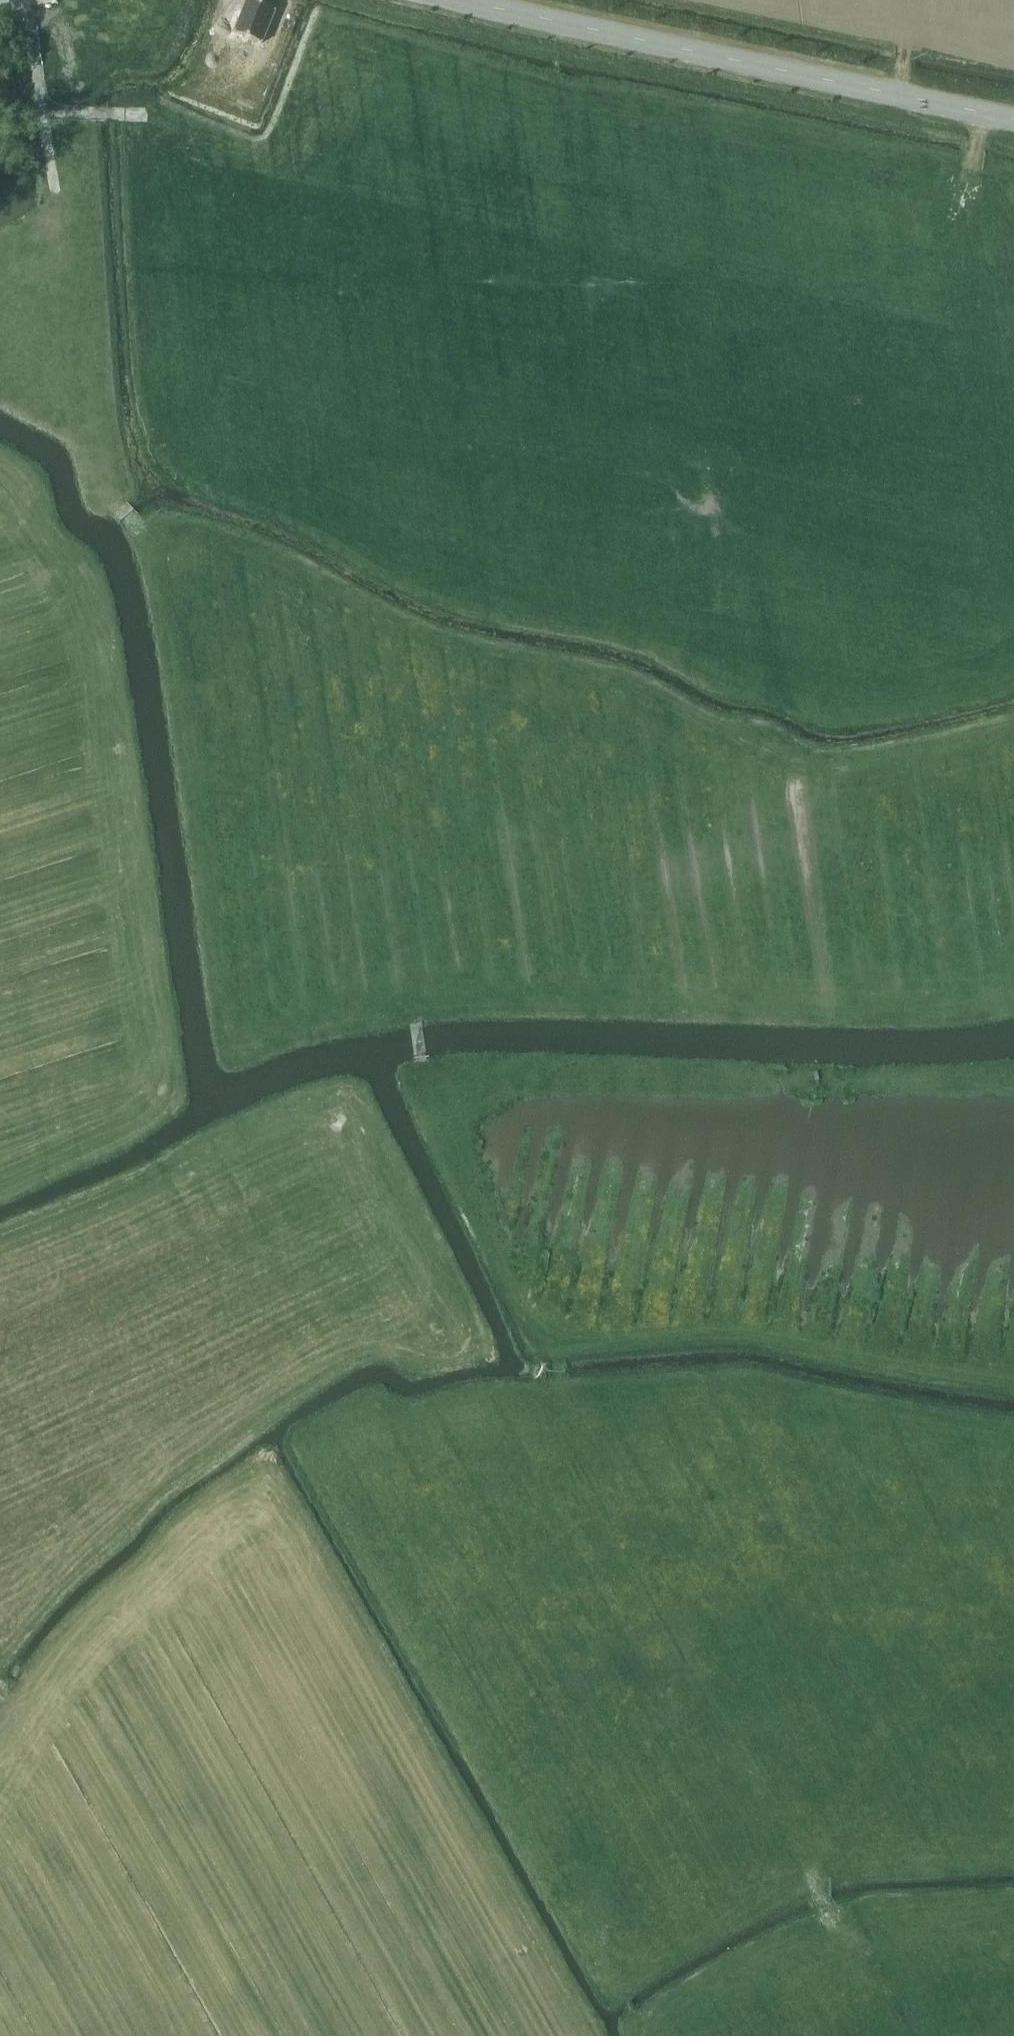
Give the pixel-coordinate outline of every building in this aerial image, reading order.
[(275,10),(249,0),(247,0),(234,33),(262,43),(275,10)]
